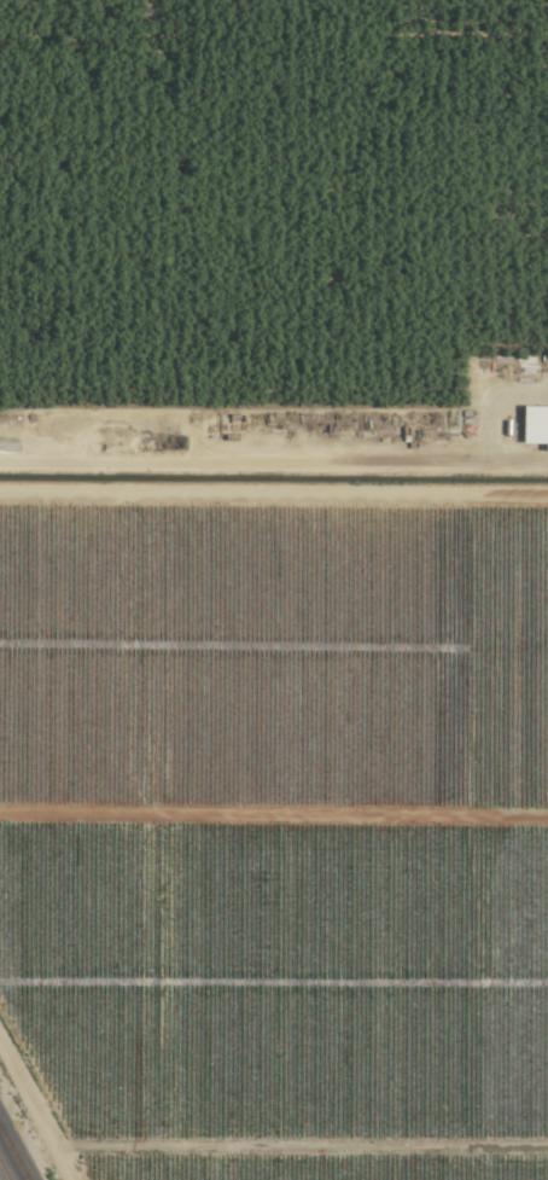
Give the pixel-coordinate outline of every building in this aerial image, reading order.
[(547,442),(547,404),(514,403),(514,442),(547,442)]
